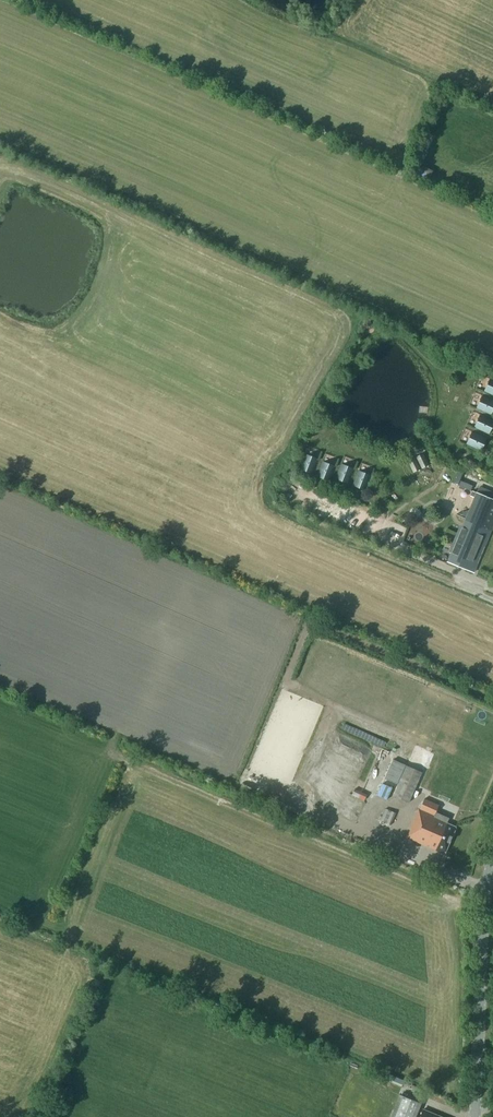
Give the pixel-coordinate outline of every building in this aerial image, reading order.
[(490,378),(485,391),(492,394),(492,380),(490,378)] [(477,407),(491,414),(492,409),(492,400),(482,395),(477,407)] [(480,415),(475,427),(488,433),(492,424),(492,421),(480,415)] [(481,450),(486,438),(472,432),(467,444),(481,450)] [(423,453),(416,456),(422,468),(429,465),(423,453)] [(300,468),(312,473),(318,459),(305,454),(300,468)] [(415,457),(408,460),(413,472),(420,469),(415,457)] [(317,476),(330,480),(335,466),(323,461),(317,476)] [(341,464),(336,478),(348,483),(354,469),(341,464)] [(359,470),(353,485),(366,490),(371,475),(359,470)] [(473,470),(470,477),(479,482),(483,474),(473,470)] [(448,561),(474,571),(492,524),(492,499),(472,490),(470,494),(475,496),(469,510),(456,514),(466,518),(448,561)] [(422,772),(405,765),(392,795),(409,802),(422,772)] [(359,798),(364,800),(367,794),(362,792),(359,798)] [(415,817),(406,837),(444,853),(456,827),(447,823),(449,818),(435,812),(438,805),(424,799),(416,817),(415,817)] [(387,808),(382,820),(391,823),(395,811),(387,808)] [(402,1085),(404,1079),(387,1072),(384,1078),(402,1085)] [(421,1103),(400,1095),(391,1116),(415,1116),(421,1103)]
